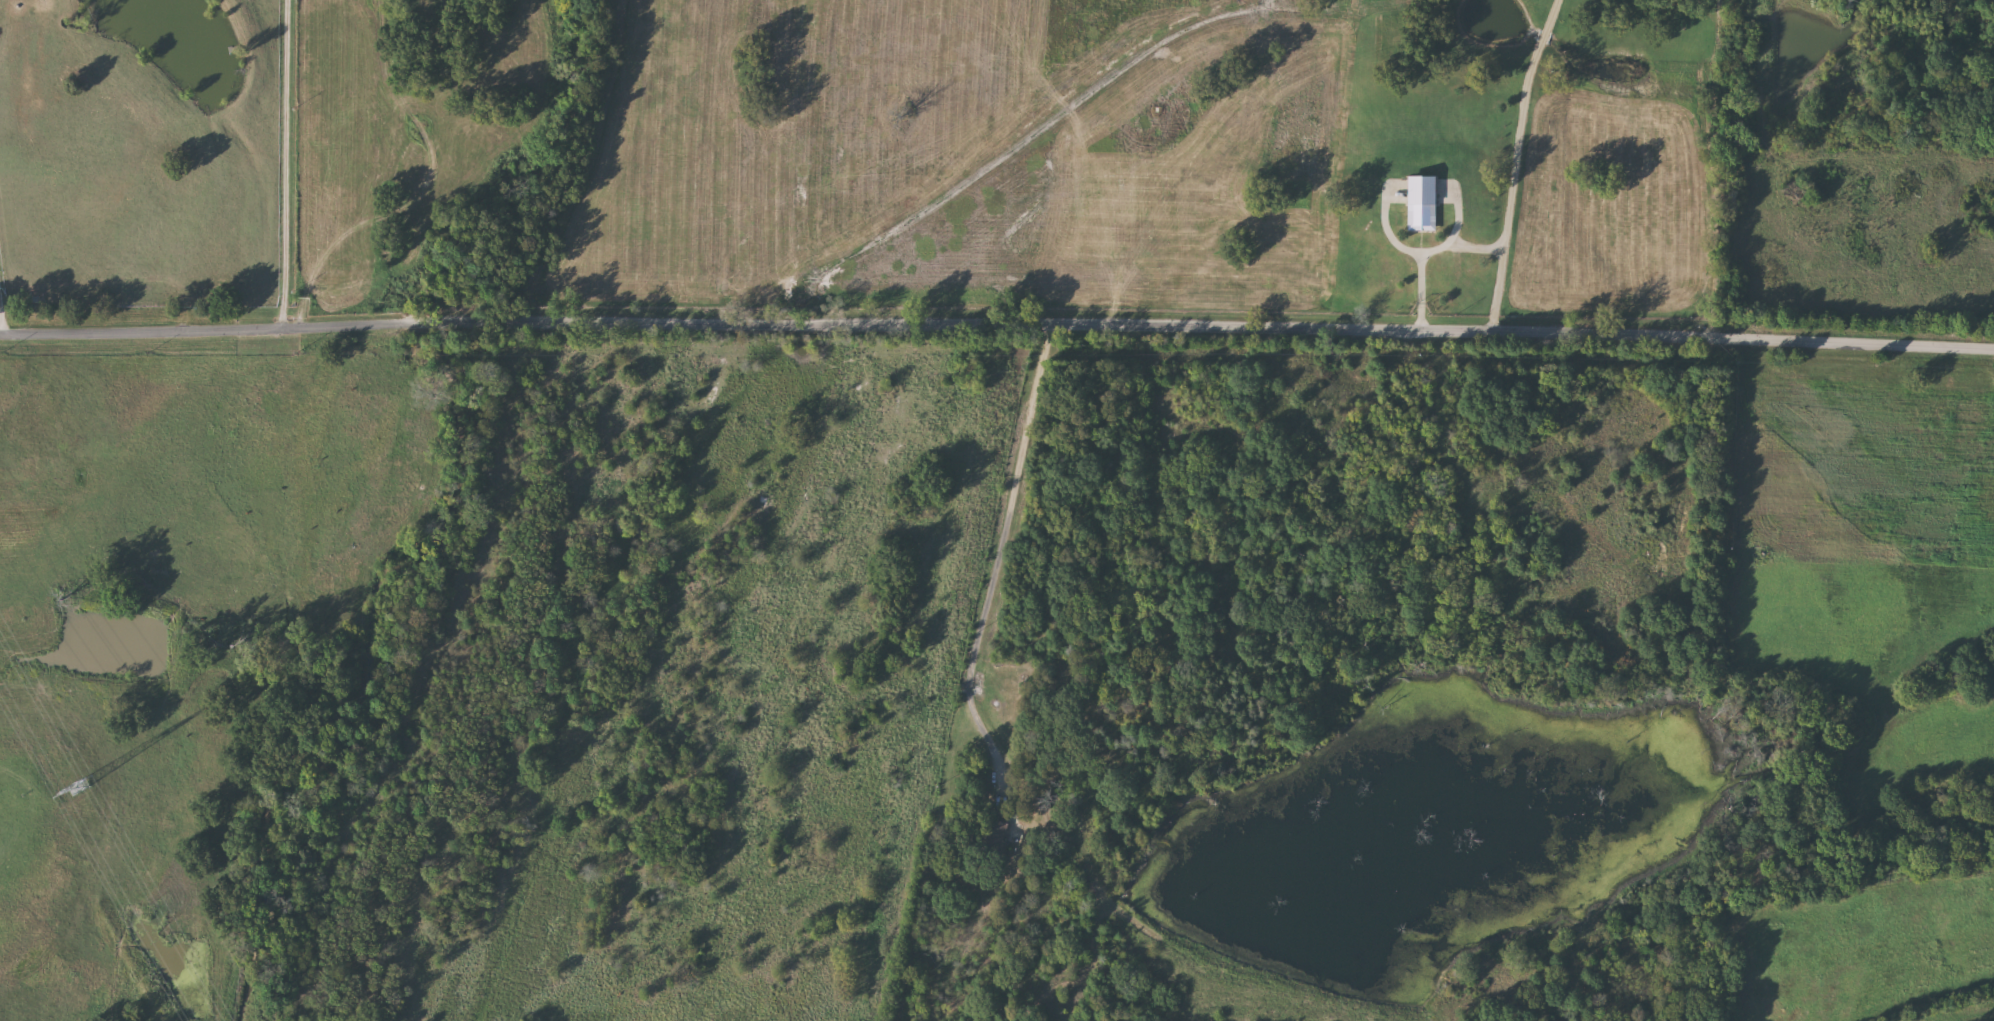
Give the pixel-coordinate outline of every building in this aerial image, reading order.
[(1012,825),(1002,854),(979,847),(988,817),(1012,825)]
